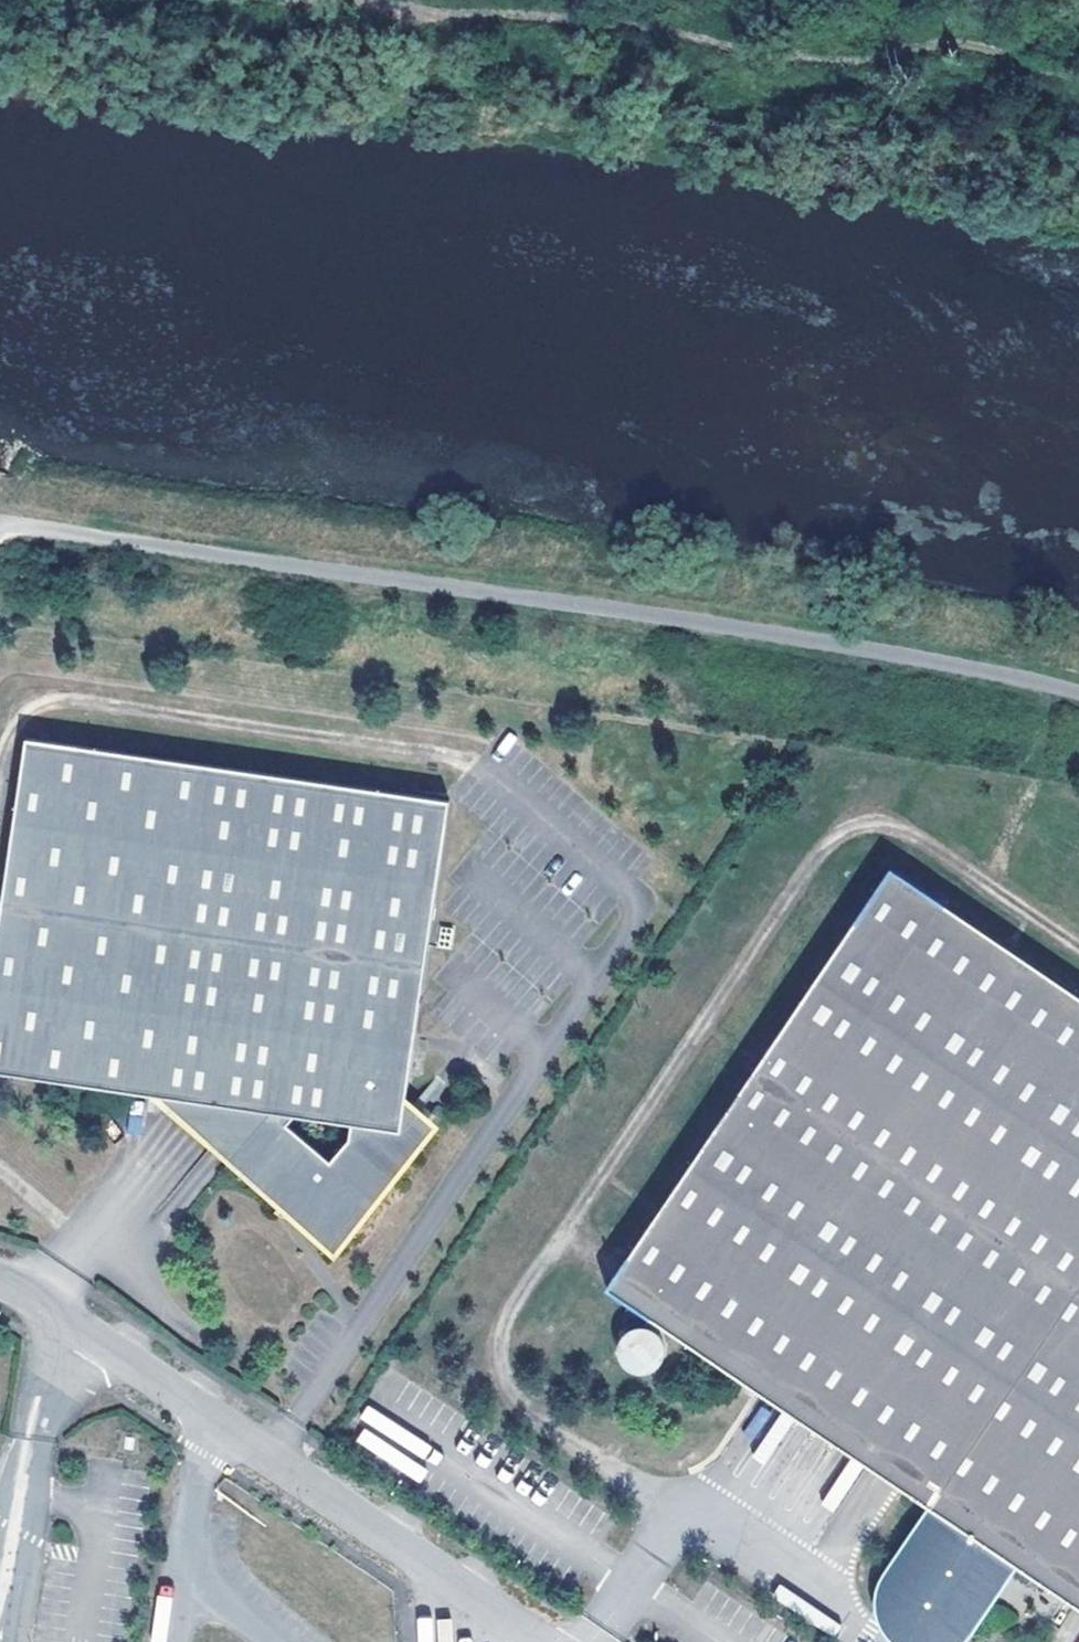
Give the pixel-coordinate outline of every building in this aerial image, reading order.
[(330,1244),(423,1134),(400,1112),(443,811),(19,746),(0,885),(0,1079),(160,1104),(330,1244)] [(877,879),(595,1296),(930,1521),(898,1564),(914,1574),(887,1612),(932,1641),(941,1641),(995,1562),(1078,1618),(1078,1013),(877,879)] [(635,1335),(629,1334),(623,1335),(617,1338),(612,1342),(608,1347),(606,1353),(606,1359),(608,1365),(611,1371),(616,1375),(622,1378),(628,1379),(634,1378),(640,1376),(645,1372),(648,1366),(650,1360),(651,1354),(649,1348),(646,1342),(641,1338),(635,1335)]
